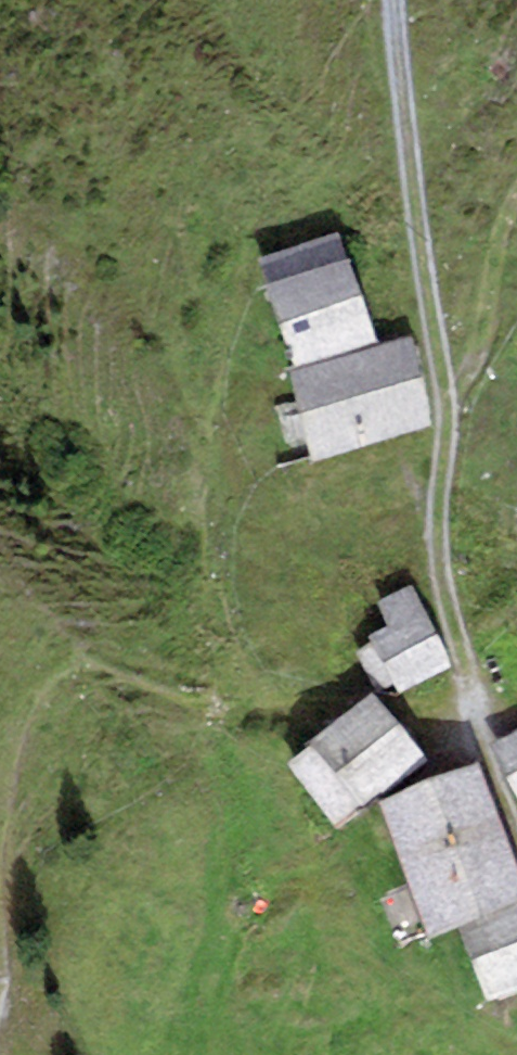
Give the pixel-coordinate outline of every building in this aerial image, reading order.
[(260,259),(294,368),(375,342),(340,234),(260,259)] [(286,370),(315,461),(433,424),(404,333),(375,342),(294,368),(286,370)] [(451,669),(408,586),(380,600),(391,623),(369,634),(401,695),(451,669)] [(425,758),(370,692),(306,741),(360,806),(425,758)] [(492,748),(516,791),(516,734),(492,748)] [(479,761),(379,800),(430,936),(458,925),(516,904),(516,864),(479,761)] [(458,925),(486,1000),(516,989),(516,904),(458,925)]
